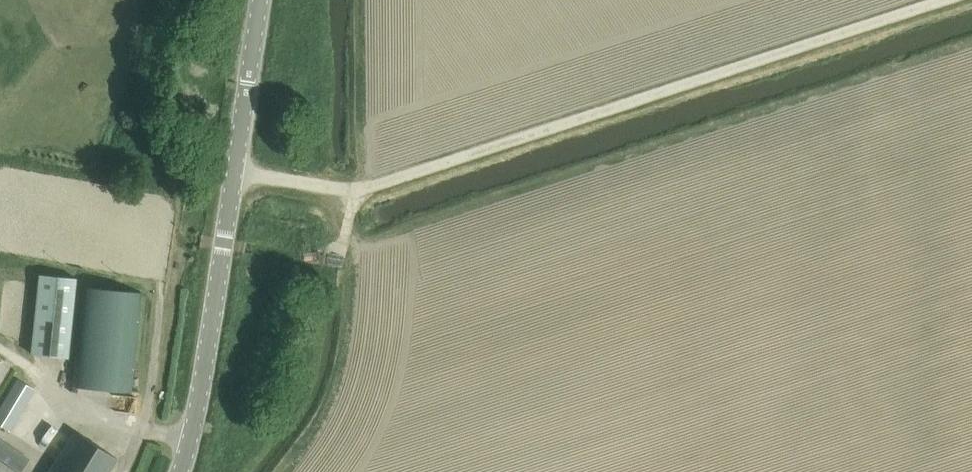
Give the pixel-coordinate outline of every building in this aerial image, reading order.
[(41,275),(33,355),(69,359),(77,279),(41,275)] [(132,393),(143,293),(82,287),(72,387),(132,393)] [(117,459),(76,431),(49,471),(109,471),(117,459)] [(0,460),(0,471),(18,471),(0,460)]
